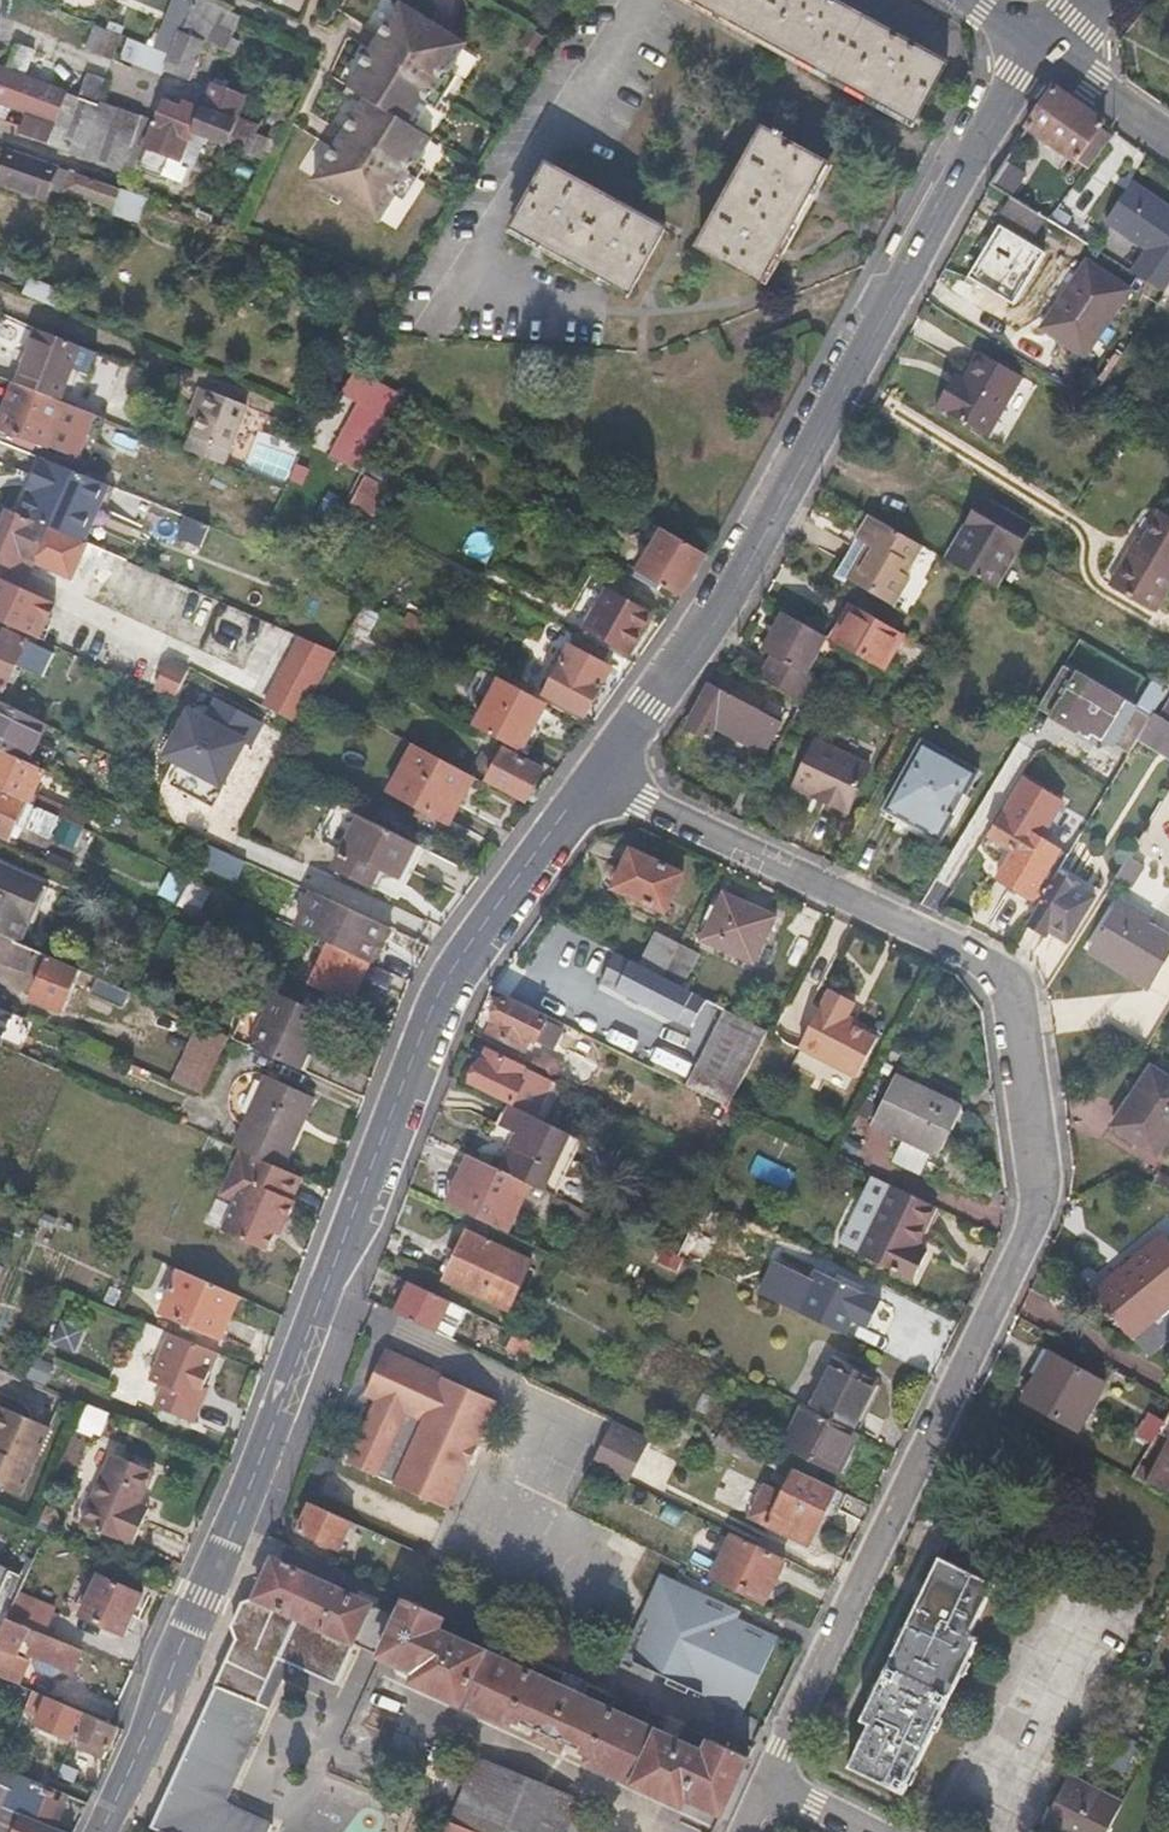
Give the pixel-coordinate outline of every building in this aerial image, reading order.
[(829,0),(695,0),(916,122),(947,65),(829,0)] [(237,61),(251,29),(203,3),(169,74),(195,85),(212,49),(237,61)] [(383,227),(436,144),(418,133),(471,50),(445,35),(406,11),(349,101),(366,111),(317,187),(383,227)] [(170,61),(183,35),(168,28),(155,54),(170,61)] [(164,75),(170,61),(155,54),(128,42),(123,56),(164,75)] [(28,78),(38,57),(17,48),(7,69),(28,78)] [(82,102),(92,80),(38,57),(28,78),(74,98),(82,102)] [(74,98),(28,78),(7,69),(0,66),(0,120),(5,120),(6,105),(32,116),(62,128),(74,98)] [(1092,147),(1106,125),(1053,89),(1028,128),(1080,165),(1083,162),(1093,168),(1103,154),(1092,147)] [(232,152),(238,156),(277,175),(286,158),(246,138),(239,135),(252,106),(220,92),(208,117),(192,110),(188,118),(174,111),(162,133),(154,152),(196,171),(210,143),(232,152)] [(143,126),(102,111),(82,102),(74,98),(62,128),(32,116),(20,146),(119,185),(143,126)] [(141,180),(154,152),(162,133),(143,126),(119,185),(122,187),(127,173),(141,180)] [(764,282),(802,214),(830,165),(767,130),(701,248),(764,282)] [(49,203),(61,171),(18,154),(5,185),(49,203)] [(1012,201),(1044,219),(1070,236),(1088,247),(1104,221),(1007,160),(990,186),(1012,201)] [(633,295),(668,231),(552,170),(518,232),(633,295)] [(122,195),(78,178),(77,178),(71,193),(116,211),(122,195)] [(1135,186),(1108,225),(1149,252),(1135,275),(1166,295),(1168,291),(1168,208),(1135,186)] [(153,207),(122,195),(116,211),(113,219),(144,231),(153,207)] [(1029,244),(1044,219),(1012,201),(997,225),(1029,244)] [(1086,359),(1130,289),(1086,263),(1063,297),(1068,301),(1046,333),(1086,359)] [(59,311),(26,295),(18,313),(51,328),(59,311)] [(98,362),(83,356),(43,337),(21,389),(61,407),(74,377),(88,383),(98,362)] [(983,443),(1021,384),(976,358),(961,386),(951,381),(933,412),(983,443)] [(66,409),(61,407),(21,389),(18,387),(0,427),(0,431),(46,453),(66,409)] [(192,423),(202,427),(188,461),(224,477),(247,422),(201,402),(192,423)] [(362,405),(350,429),(346,427),(329,461),(358,477),(389,420),(362,405)] [(250,471),(288,483),(297,455),(259,443),(250,471)] [(105,515),(115,493),(43,461),(29,493),(32,494),(22,515),(50,528),(88,545),(101,513),(105,515)] [(373,516),(390,487),(367,473),(349,502),(373,516)] [(980,503),(968,524),(946,563),(973,579),(994,590),(1027,531),(980,503)] [(50,528),(22,515),(9,510),(0,531),(0,563),(27,576),(50,528)] [(1168,589),(1168,516),(1165,513),(1146,545),(1139,541),(1111,585),(1155,612),(1168,589)] [(903,578),(920,548),(868,519),(855,542),(866,549),(847,584),(891,609),(908,581),(903,578)] [(681,598),(708,552),(653,524),(650,530),(657,534),(632,582),(656,594),(660,587),(681,598)] [(203,567),(215,539),(189,527),(177,554),(203,567)] [(60,607),(0,581),(0,624),(42,643),(60,607)] [(648,617),(605,593),(585,631),(607,642),(610,637),(631,648),(648,617)] [(884,673),(905,635),(854,607),(833,644),(884,673)] [(805,676),(824,641),(784,617),(763,653),(773,658),(805,676)] [(26,644),(0,631),(0,689),(4,691),(26,644)] [(607,670),(614,657),(573,635),(547,685),(518,670),(512,680),(587,718),(612,672),(607,670)] [(298,732),(336,660),(318,651),(301,643),(265,712),(298,732)] [(798,700),(809,679),(805,676),(773,658),(761,679),(781,690),(798,700)] [(174,665),(160,695),(179,703),(192,673),(174,665)] [(1074,711),(1067,724),(1120,755),(1144,715),(1063,667),(1046,695),(1074,711)] [(521,757),(548,707),(504,684),(476,735),(521,757)] [(1154,714),(1168,691),(1166,688),(1159,685),(1144,709),(1154,714)] [(780,726),(766,719),(763,716),(746,708),(711,688),(688,731),(709,742),(716,729),(766,754),(780,726)] [(1158,716),(1168,724),(1168,699),(1158,716)] [(47,724),(0,702),(0,752),(29,764),(47,724)] [(225,789),(247,749),(253,751),(266,728),(220,703),(209,725),(195,717),(171,759),(184,767),(172,789),(184,796),(186,791),(196,797),(193,802),(217,815),(230,791),(225,789)] [(777,722),(784,712),(768,703),(762,712),(765,714),(763,716),(766,719),(768,716),(777,722)] [(1158,716),(1154,714),(1138,741),(1168,760),(1168,724),(1158,716)] [(847,816),(869,771),(815,744),(793,790),(847,816)] [(917,830),(955,762),(921,744),(883,812),(917,830)] [(444,822),(469,777),(418,750),(394,796),(444,822)] [(45,772),(29,764),(0,752),(0,793),(28,806),(33,795),(45,772)] [(527,803),(544,774),(504,753),(488,782),(527,803)] [(940,843),(978,775),(955,762),(917,830),(940,843)] [(996,880),(1032,902),(1039,907),(1059,876),(1068,859),(1041,842),(1063,806),(1025,783),(989,840),(1012,853),(996,880)] [(28,806),(0,793),(0,836),(10,840),(18,825),(52,840),(61,822),(28,806)] [(88,821),(33,795),(28,806),(61,822),(83,832),(88,821)] [(402,878),(418,847),(334,806),(327,822),(332,826),(323,846),(344,856),(337,871),(368,886),(378,866),(402,878)] [(247,864),(231,857),(208,846),(200,863),(207,867),(210,861),(242,877),(247,864)] [(661,914),(682,877),(630,851),(610,888),(661,914)] [(76,869),(48,855),(46,859),(41,856),(38,862),(72,877),(76,869)] [(1134,888),(1143,872),(1127,863),(1117,878),(1134,888)] [(43,888),(0,869),(0,937),(17,945),(43,888)] [(376,887),(395,897),(404,880),(385,870),(376,887)] [(1069,944),(1096,897),(1059,876),(1039,907),(1028,927),(1048,938),(1052,934),(1069,944)] [(1134,888),(1117,878),(1114,883),(1130,893),(1134,888)] [(197,917),(209,890),(191,882),(178,909),(197,917)] [(754,967),(777,921),(721,895),(698,939),(754,967)] [(382,954),(394,930),(334,903),(328,917),(336,921),(325,943),(327,944),(371,963),(376,951),(382,954)] [(1147,929),(1152,922),(1119,903),(1092,949),(1088,954),(1152,993),(1168,966),(1168,942),(1162,937),(1147,929)] [(662,980),(679,947),(654,935),(637,968),(662,980)] [(17,945),(0,937),(0,964),(7,968),(17,945)] [(351,1004),(371,963),(327,944),(309,985),(351,1004)] [(123,992),(17,945),(7,968),(42,983),(35,1000),(65,1014),(77,987),(117,1005),(123,992)] [(680,989),(696,957),(679,947),(662,980),(680,989)] [(694,998),(680,989),(662,980),(637,968),(615,957),(607,973),(601,986),(617,994),(692,1032),(706,1003),(694,998)] [(877,1043),(854,1029),(858,1020),(849,1015),(856,1003),(830,989),(796,1052),(855,1083),(877,1043)] [(300,1072),(324,1017),(275,994),(267,1011),(250,1003),(232,1042),(300,1072)] [(576,1037),(564,1032),(502,1001),(491,1023),(494,1025),(489,1036),(525,1054),(532,1042),(566,1058),(576,1037)] [(793,1011),(779,1035),(797,1045),(811,1022),(793,1011)] [(729,1106),(767,1035),(725,1013),(686,1087),(729,1106)] [(214,1070),(228,1040),(199,1027),(186,1057),(214,1070)] [(547,1126),(564,1089),(534,1074),(528,1086),(520,1082),(526,1071),(489,1053),(484,1063),(481,1062),(470,1085),(513,1106),(511,1108),(547,1126)] [(558,1078),(564,1065),(538,1053),(532,1065),(540,1070),(558,1078)] [(202,1100),(214,1070),(186,1057),(172,1087),(202,1100)] [(1168,1143),(1168,1082),(1154,1072),(1114,1130),(1159,1159),(1168,1143)] [(281,1172),(298,1134),(314,1099),(265,1078),(232,1150),(240,1153),(281,1172)] [(939,1157),(962,1111),(898,1079),(874,1125),(906,1142),(895,1160),(936,1182),(946,1162),(939,1157)] [(555,1197),(582,1142),(547,1126),(511,1108),(500,1129),(519,1138),(503,1172),(530,1185),(555,1197)] [(757,1152),(747,1173),(787,1193),(797,1171),(757,1152)] [(283,1225),(293,1203),(290,1201),(300,1179),(281,1172),(240,1153),(219,1198),(233,1205),(221,1233),(264,1253),(279,1222),(283,1225)] [(507,1235),(530,1185),(503,1172),(473,1159),(450,1208),(507,1235)] [(874,1178),(866,1196),(840,1246),(861,1257),(909,1280),(923,1251),(915,1247),(935,1206),(874,1178)] [(224,1222),(232,1205),(218,1199),(210,1216),(224,1222)] [(510,1314),(533,1265),(469,1233),(446,1282),(510,1314)] [(1168,1310),(1168,1239),(1167,1237),(1095,1296),(1131,1340),(1168,1310)] [(657,1261),(679,1270),(685,1254),(664,1245),(657,1261)] [(845,1334),(866,1291),(822,1271),(802,1313),(845,1334)] [(221,1342),(240,1298),(180,1274),(162,1318),(221,1342)] [(436,1336),(451,1305),(411,1286),(397,1315),(436,1336)] [(453,1343),(467,1313),(451,1305),(436,1336),(453,1343)] [(59,1318),(48,1343),(74,1354),(85,1330),(59,1318)] [(200,1394),(217,1354),(173,1336),(154,1384),(161,1387),(152,1408),(191,1423),(203,1396),(200,1394)] [(543,1349),(516,1336),(508,1353),(535,1365),(543,1349)] [(366,1398),(378,1404),(371,1418),(387,1426),(470,1465),(496,1405),(385,1355),(366,1398)] [(1079,1431),(1106,1386),(1052,1355),(1024,1401),(1079,1431)] [(41,1392),(51,1367),(31,1359),(21,1385),(41,1392)] [(850,1430),(873,1382),(831,1364),(810,1409),(850,1430)] [(76,1430),(100,1439),(110,1411),(87,1403),(76,1430)] [(838,1473),(857,1433),(850,1430),(810,1409),(803,1407),(784,1446),(838,1473)] [(1136,1433),(1151,1443),(1165,1421),(1150,1411),(1136,1433)] [(45,1433),(0,1414),(0,1493),(17,1500),(45,1433)] [(449,1510),(470,1465),(387,1426),(371,1418),(352,1464),(449,1510)] [(632,1485),(649,1449),(610,1429),(593,1466),(632,1485)] [(758,1466),(764,1455),(720,1435),(715,1446),(758,1466)] [(1145,1484),(1168,1498),(1168,1441),(1145,1484)] [(651,1451),(635,1482),(663,1496),(679,1464),(651,1451)] [(109,1457),(101,1478),(80,1530),(133,1552),(144,1527),(149,1513),(139,1508),(152,1475),(109,1457)] [(449,1510),(352,1464),(351,1466),(449,1511),(449,1510)] [(806,1545),(824,1509),(837,1514),(846,1495),(796,1469),(783,1495),(765,1487),(751,1517),(806,1545)] [(334,1547),(347,1522),(314,1507),(302,1533),(334,1547)] [(762,1606),(784,1560),(732,1534),(710,1580),(740,1596),(762,1606)] [(641,1558),(645,1550),(619,1538),(615,1545),(641,1558)] [(902,1795),(952,1695),(979,1639),(970,1635),(994,1585),(939,1558),(860,1721),(870,1725),(847,1770),(902,1795)] [(269,1827),(222,1807),(287,1669),(332,1689),(353,1646),(414,1674),(410,1683),(487,1717),(505,1726),(509,1718),(538,1730),(533,1739),(558,1750),(563,1742),(590,1755),(585,1763),(680,1806),(684,1798),(722,1814),(748,1757),(709,1740),(701,1758),(609,1715),(616,1697),(536,1661),(527,1678),(433,1635),(442,1618),(408,1603),(399,1620),(274,1563),(257,1601),(245,1606),(231,1633),(238,1644),(152,1831),(155,1831),(266,1831),(269,1827)] [(22,1577),(0,1567),(0,1613),(6,1617),(17,1591),(22,1577)] [(743,1715),(779,1641),(739,1622),(742,1614),(662,1575),(622,1659),(671,1682),(667,1690),(689,1700),(693,1692),(743,1715)] [(123,1636),(142,1595),(98,1577),(81,1616),(123,1636)] [(51,1636),(61,1611),(17,1591),(6,1617),(51,1636)] [(23,1640),(32,1645),(29,1653),(71,1670),(81,1649),(51,1636),(6,1617),(0,1632),(0,1676),(20,1685),(31,1659),(17,1653),(23,1640)] [(71,1740),(84,1711),(31,1689),(22,1711),(37,1718),(35,1724),(71,1740)] [(109,1761),(124,1729),(84,1711),(71,1740),(70,1743),(109,1761)] [(578,1802),(478,1760),(457,1810),(451,1823),(473,1831),(567,1831),(578,1802)] [(37,1799),(42,1785),(0,1767),(0,1831),(60,1831),(28,1819),(37,1799)] [(1118,1813),(1064,1785),(1043,1827),(1052,1831),(1108,1831),(1118,1813)] [(451,1823),(448,1822),(443,1831),(473,1831),(451,1823)]
